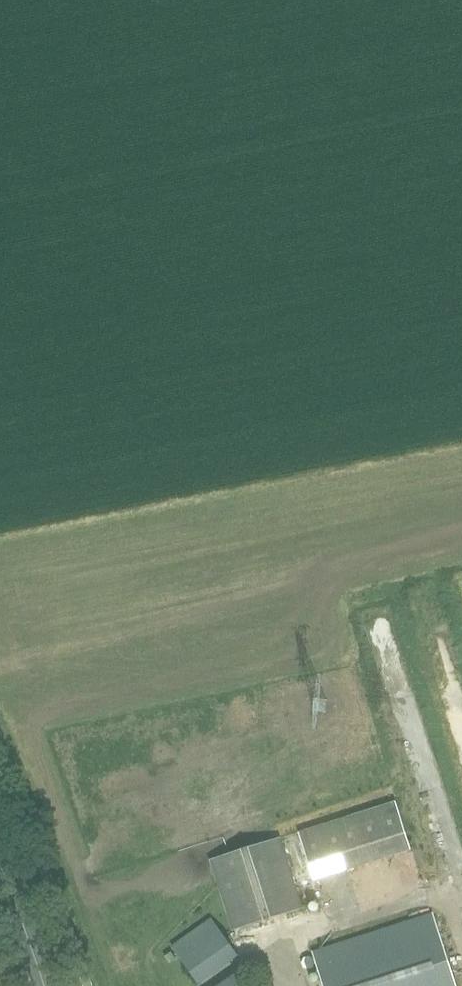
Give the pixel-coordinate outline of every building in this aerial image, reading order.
[(315,880),(411,850),(396,802),(300,833),(315,880)] [(233,930),(302,908),(280,839),(211,861),(233,930)] [(432,914),(312,953),(323,985),(456,985),(432,914)] [(243,956),(218,919),(183,943),(208,980),(243,956)] [(171,952),(165,956),(170,963),(176,959),(171,952)] [(246,975),(230,985),(253,985),(246,975)]
